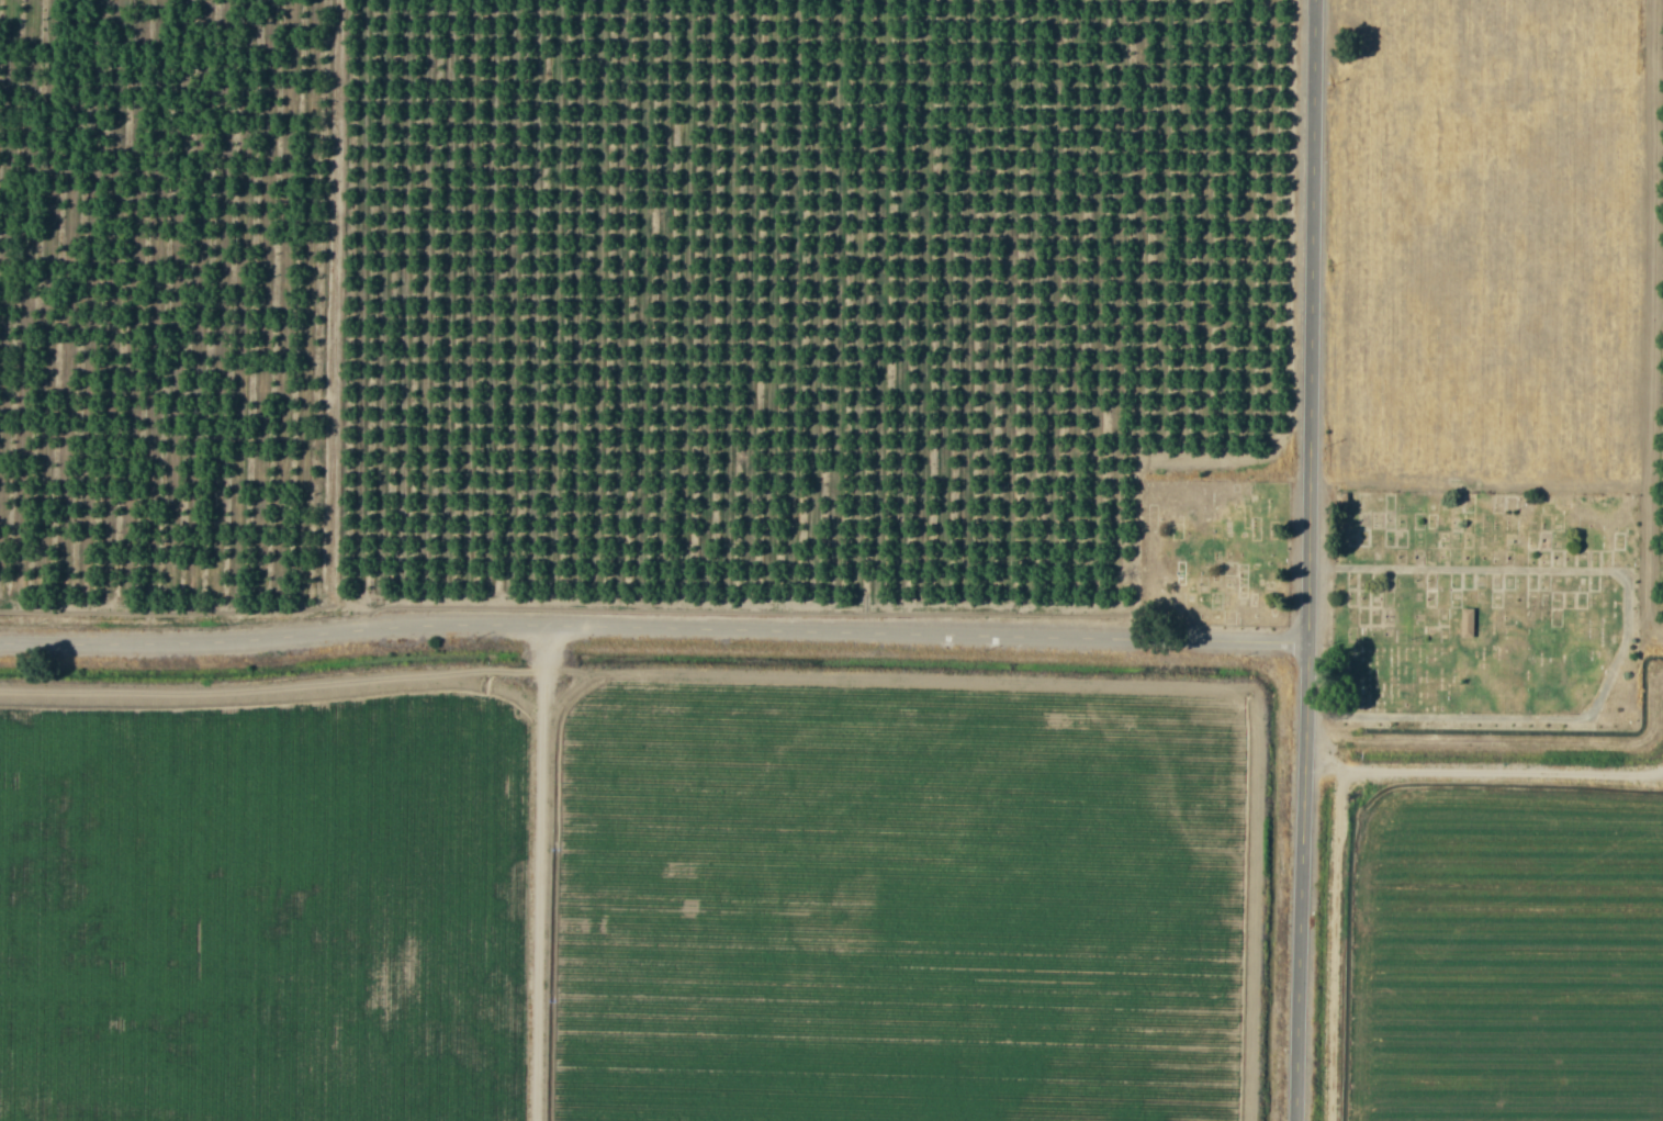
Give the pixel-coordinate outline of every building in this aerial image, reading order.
[(1472,609),(1460,609),(1460,638),(1472,638),(1472,609)]
